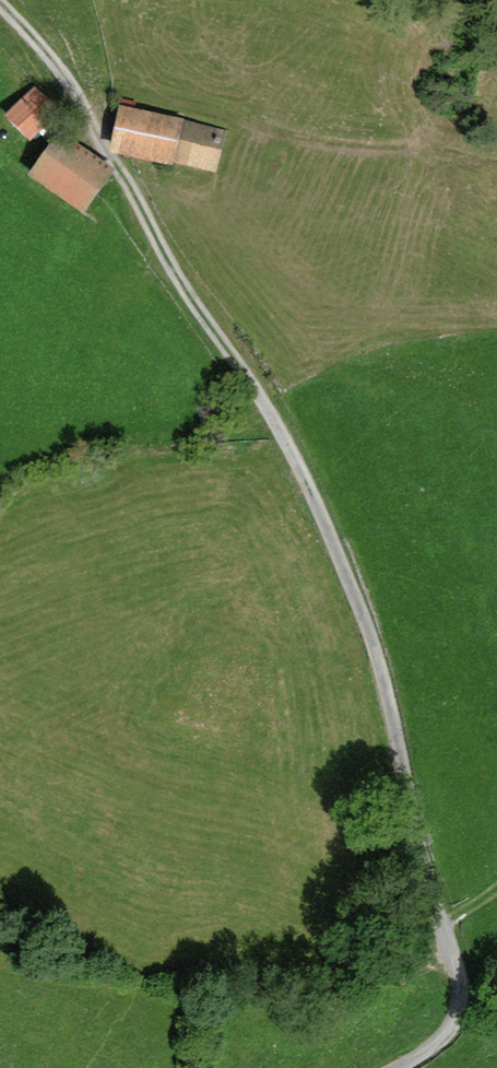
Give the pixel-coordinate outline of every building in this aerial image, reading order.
[(35,85),(4,115),(30,141),(49,123),(54,128),(65,116),(35,85)] [(136,102),(120,98),(109,152),(172,165),(173,163),(216,173),(227,130),(183,118),(135,108),(136,102)] [(115,168),(59,130),(28,174),(84,212),(115,168)]
